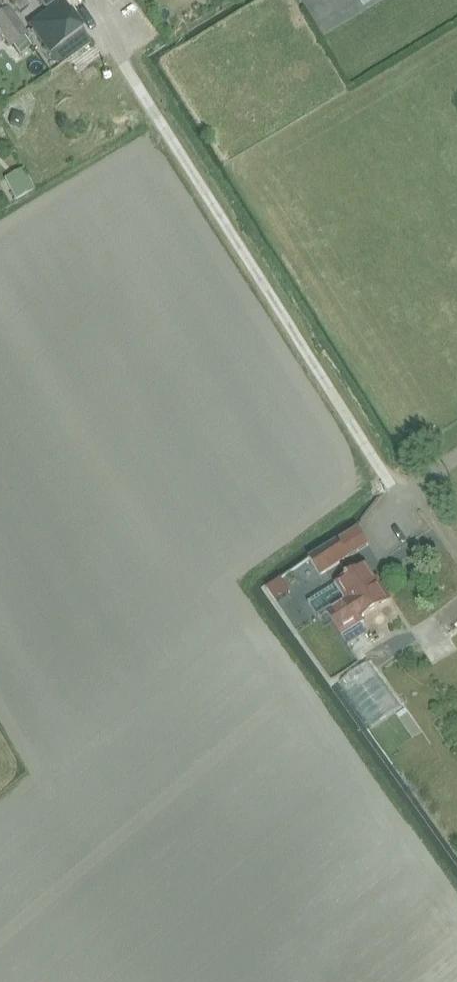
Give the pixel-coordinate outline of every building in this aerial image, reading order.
[(19,13),(22,11),(25,15),(31,10),(24,0),(9,0),(19,13)] [(57,0),(38,0),(45,9),(57,0)] [(59,68),(91,45),(61,3),(28,26),(59,68)] [(9,48),(26,36),(9,12),(0,18),(0,35),(9,48)] [(14,114),(10,125),(21,128),(24,117),(14,114)] [(337,541),(309,559),(321,577),(349,559),(337,541)] [(327,611),(342,634),(360,623),(361,624),(364,622),(361,617),(390,600),(382,586),(378,587),(366,567),(308,602),(317,617),(327,611)] [(280,579),(267,588),(276,602),(290,593),(280,579)]
